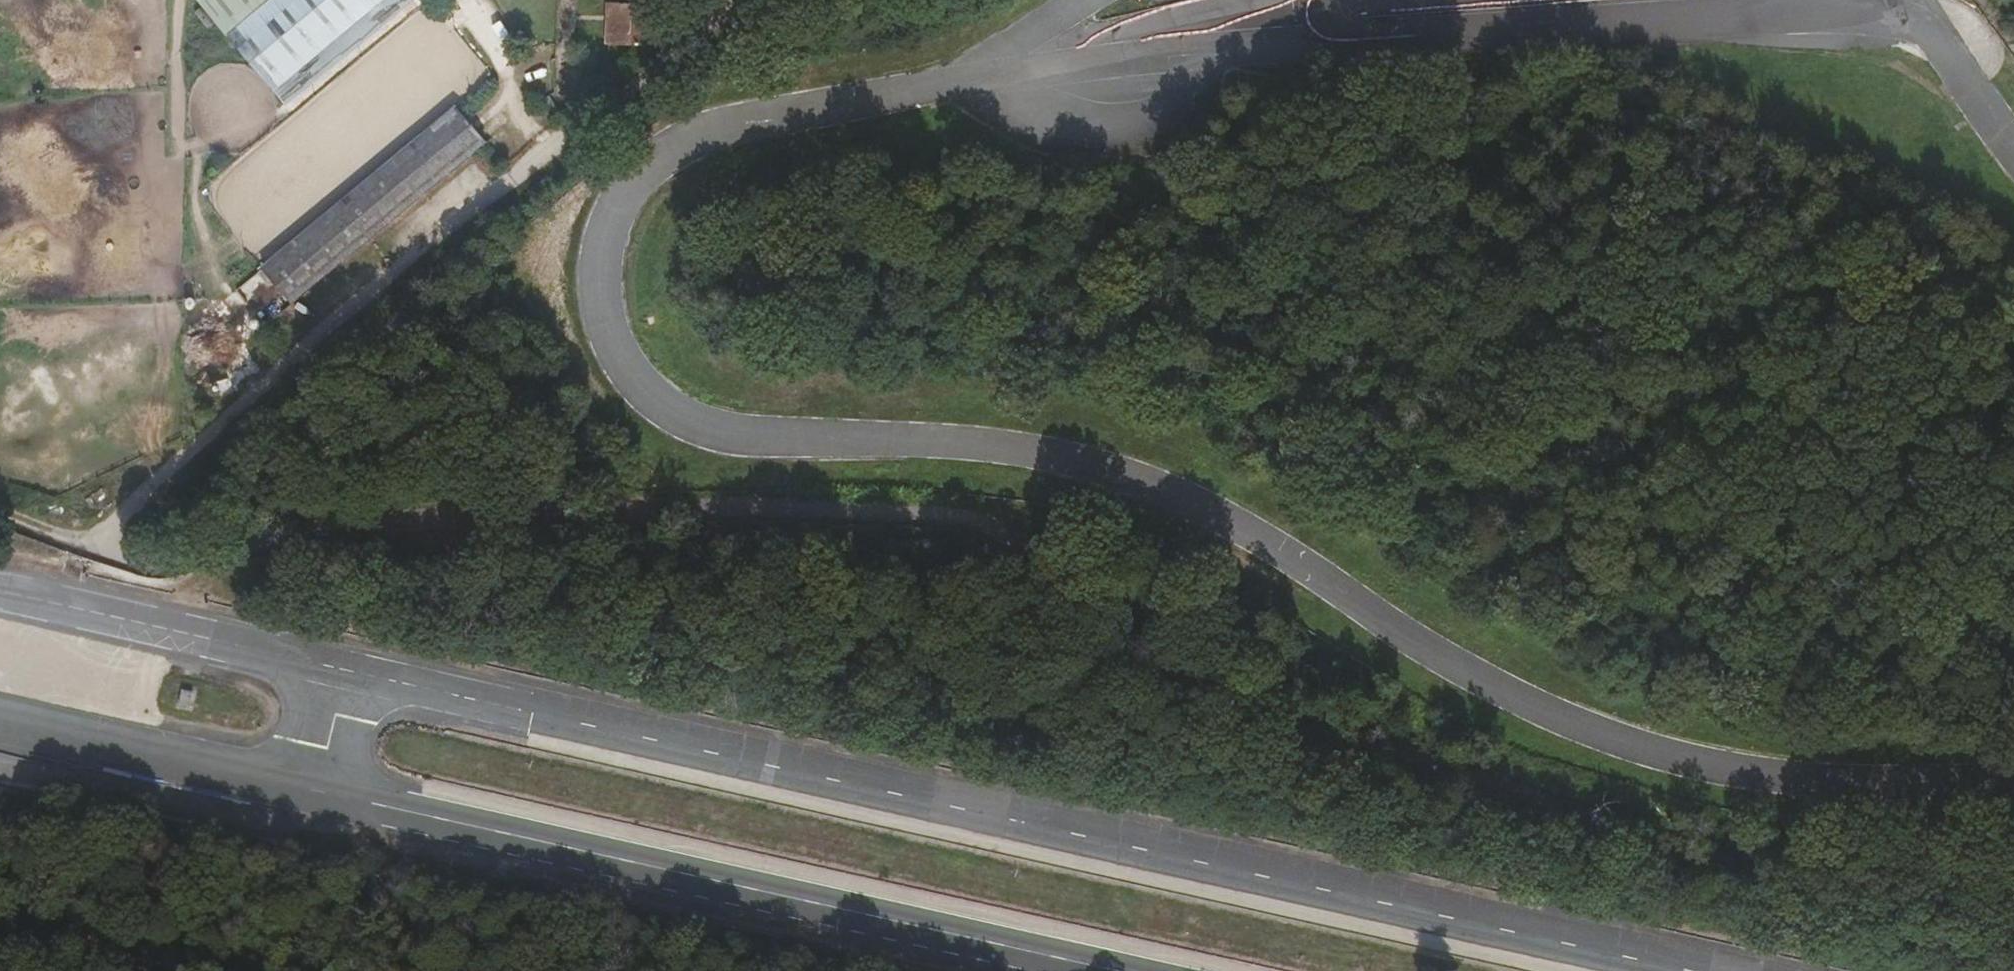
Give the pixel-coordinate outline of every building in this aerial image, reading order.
[(215,13),(232,0),(205,0),(215,13)] [(215,13),(273,85),(380,0),(232,0),(215,13)] [(273,85),(285,103),(414,0),(380,0),(273,85)] [(640,2),(605,1),(603,37),(639,39),(640,2)] [(377,172),(273,255),(262,263),(273,276),(278,283),(291,299),(375,233),(488,144),(460,106),(377,172)] [(194,691),(183,689),(180,710),(191,712),(194,691)]
